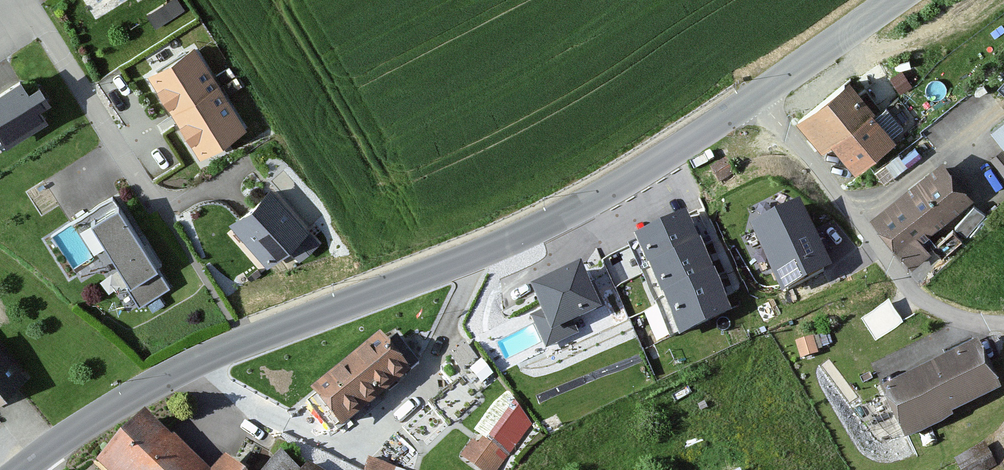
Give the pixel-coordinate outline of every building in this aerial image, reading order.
[(169,63),(135,84),(171,142),(201,124),(215,146),(232,135),(202,88),(189,96),(169,63)] [(0,94),(0,138),(4,136),(9,144),(47,120),(39,106),(49,100),(39,86),(29,93),(21,80),(0,94)] [(848,80),(795,123),(819,152),(830,143),(853,171),(894,137),(848,80)] [(986,134),(996,147),(1003,141),(1003,121),(986,134)] [(939,160),(870,216),(902,255),(971,199),(939,160)] [(267,190),(229,226),(266,264),(284,247),(297,260),(317,240),(267,190)] [(791,203),(751,222),(783,291),(824,272),(791,203)] [(167,287),(120,204),(90,220),(137,304),(167,287)] [(689,214),(633,240),(679,338),(735,313),(689,214)] [(583,261),(532,285),(543,307),(531,312),(546,344),(580,328),(576,318),(604,305),(583,261)] [(863,312),(875,336),(905,321),(892,297),(863,312)] [(380,340),(310,396),(339,433),(410,376),(380,340)] [(475,367),(458,345),(446,354),(463,376),(475,367)] [(902,440),(998,396),(976,349),(880,393),(902,440)] [(24,380),(0,351),(0,400),(24,380)] [(139,415),(98,467),(101,469),(210,469),(139,415)] [(480,438),(463,460),(475,469),(494,469),(504,458),(480,438)] [(966,469),(982,469),(999,461),(987,438),(957,454),(966,469)] [(272,449),(255,469),(299,469),(272,449)] [(222,458),(212,469),(238,469),(222,458)]
